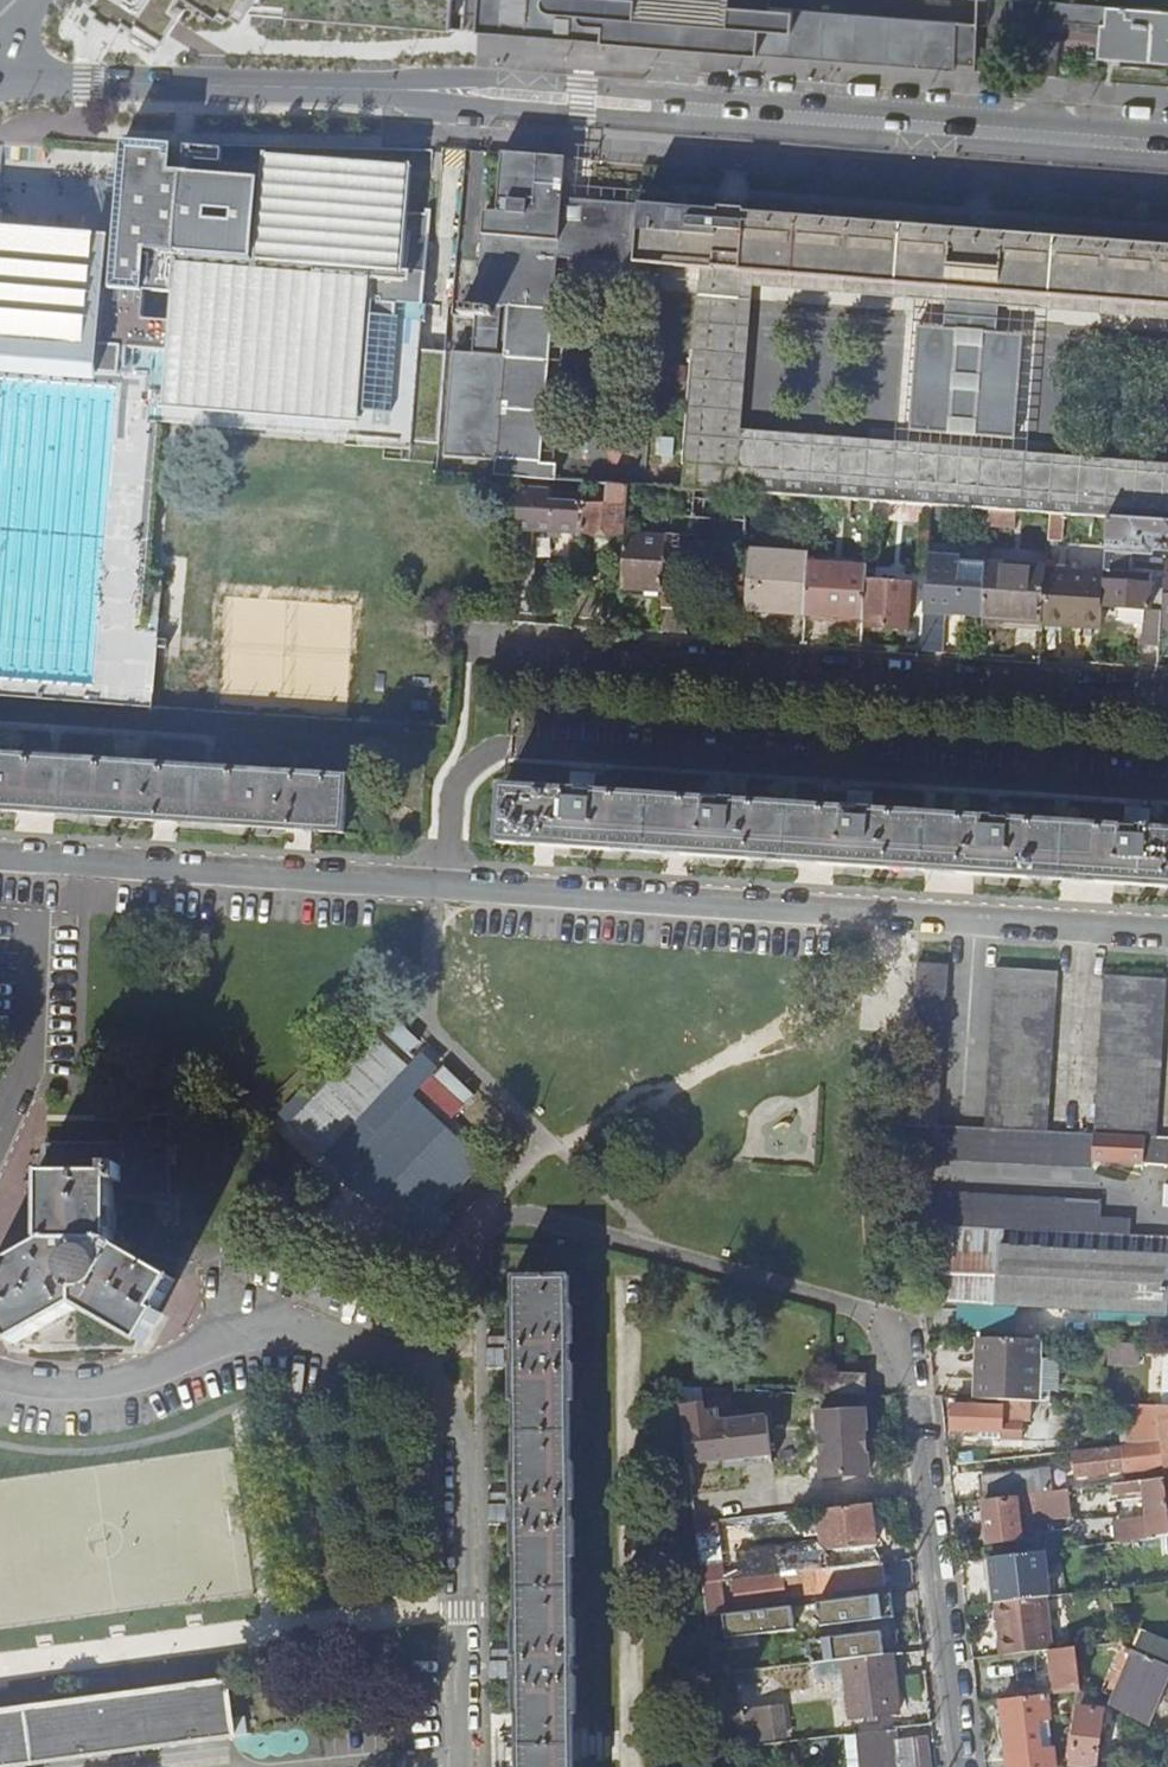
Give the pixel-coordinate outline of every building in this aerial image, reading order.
[(161,49),(191,3),(259,7),(259,0),(96,0),(161,49)] [(259,7),(444,27),(447,0),(259,0),(259,7)] [(474,33),(953,71),(953,65),(974,66),(976,24),(770,7),(770,0),(476,0),(474,33)] [(1056,2),(1055,21),(1099,24),(1096,57),(1167,62),(1167,10),(1056,2)] [(188,143),(187,168),(226,170),(228,145),(188,143)] [(158,456),(162,408),(358,423),(357,438),(412,442),(430,216),(404,214),(406,181),(264,169),(263,177),(154,168),(155,156),(122,154),(118,206),(148,209),(144,250),(135,250),(134,263),(143,264),(141,287),(132,287),(129,320),(101,317),(107,245),(0,237),(0,693),(146,704),(147,692),(140,691),(109,689),(120,536),(127,453),(158,456)] [(565,159),(502,154),(497,213),(484,212),(476,307),(459,306),(455,354),(451,353),(443,458),(495,462),(494,476),(515,478),(555,480),(556,464),(540,463),(557,257),(699,269),(682,489),(735,493),(747,344),(752,286),(918,300),(1024,309),(1167,320),(1167,248),(562,199),(565,159)] [(1024,309),(918,300),(916,326),(1022,334),(1024,309)] [(1022,334),(916,326),(908,430),(919,431),(916,483),(999,490),(1003,438),(1014,439),(1022,334)] [(604,506),(580,505),(578,532),(624,535),(627,485),(606,484),(604,506)] [(531,490),(515,489),(513,537),(513,614),(531,616),(533,583),(531,582),(533,558),(528,552),(530,529),(578,532),(580,505),(531,503),(531,490)] [(930,505),(870,501),(869,517),(929,522),(929,519),(930,505)] [(988,509),(930,505),(929,519),(987,522),(988,509)] [(1014,511),(988,509),(987,522),(987,525),(1013,527),(1014,511)] [(717,519),(674,515),(673,515),(671,534),(666,534),(666,538),(662,598),(659,632),(684,634),(681,619),(686,547),(672,546),(672,541),(679,542),(679,534),(695,536),(694,553),(705,554),(707,543),(718,543),(719,537),(743,537),(744,520),(717,519)] [(1106,517),(1103,570),(1122,571),(1130,572),(1132,552),(1151,553),(1151,548),(1167,549),(1167,521),(1106,517)] [(666,538),(624,535),(620,595),(662,598),(666,538)] [(807,556),(748,552),(746,585),(745,595),(744,610),(803,614),(806,564),(807,556)] [(745,595),(746,585),(743,585),(745,556),(731,555),(728,585),(727,585),(725,611),(740,612),(742,595),(745,595)] [(982,601),(984,565),(937,563),(935,599),(952,600),(952,607),(969,608),(970,601),(982,601)] [(865,568),(806,564),(803,614),(862,618),(865,568)] [(1044,568),(984,565),(982,601),(981,616),(996,616),(995,622),(1040,624),(1044,569),(1044,568)] [(1102,574),(1044,569),(1040,624),(1040,626),(1099,629),(1102,574)] [(1160,618),(1163,574),(1130,572),(1122,571),(1103,570),(1102,574),(1102,583),(1106,583),(1105,606),(1118,607),(1117,620),(1142,622),(1140,643),(1158,644),(1160,625),(1160,618)] [(1163,574),(1160,618),(1160,625),(1167,626),(1167,575),(1163,574)] [(906,609),(908,584),(868,582),(865,626),(904,629),(906,609)] [(916,585),(908,584),(906,609),(914,610),(916,585)] [(942,610),(922,608),(919,652),(939,653),(942,610)] [(158,632),(145,631),(140,691),(147,692),(153,693),(158,632)] [(347,777),(0,754),(0,810),(343,833),(347,777)] [(503,788),(499,843),(1167,887),(1167,832),(503,788)] [(945,965),(945,964),(912,961),(904,1126),(936,1127),(942,1003),(945,965)] [(1054,972),(991,967),(983,1130),(1046,1133),(1054,972)] [(1162,979),(1100,974),(1092,1135),(1154,1138),(1162,979)] [(328,1165),(417,1073),(376,1034),(287,1126),(328,1165)] [(429,1230),(490,1166),(416,1094),(354,1157),(429,1230)] [(904,1126),(901,1126),(905,1157),(1091,1166),(1092,1160),(1142,1162),(1143,1151),(1167,1153),(1167,1139),(1154,1138),(1092,1135),(1046,1133),(983,1130),(936,1127),(904,1126)] [(14,1343),(77,1306),(142,1343),(161,1314),(155,1310),(173,1280),(111,1243),(113,1194),(168,1194),(170,1130),(122,1130),(121,1145),(44,1143),(42,1243),(0,1268),(0,1306),(2,1309),(0,1310),(0,1320),(14,1343)] [(913,1224),(1127,1235),(1128,1220),(1097,1218),(1097,1204),(909,1193),(913,1224)] [(928,1300),(1167,1313),(1167,1237),(1127,1235),(923,1227),(925,1273),(928,1300)] [(573,1713),(575,1713),(575,1677),(572,1677),(572,1657),(575,1657),(574,1620),(572,1620),(571,1557),(574,1557),(573,1521),(570,1521),(570,1501),(573,1501),(573,1464),(570,1464),(569,1401),(572,1401),(571,1364),(569,1364),(568,1344),(571,1344),(571,1307),(567,1307),(568,1276),(511,1277),(512,1307),(509,1307),(509,1342),(503,1342),(503,1365),(510,1365),(510,1401),(513,1401),(514,1463),(511,1464),(511,1499),(505,1499),(505,1521),(512,1521),(512,1558),(515,1558),(515,1620),(513,1620),(513,1656),(507,1656),(507,1679),(513,1679),(514,1714),(517,1714),(518,1766),(573,1766),(573,1713)] [(979,1337),(976,1399),(1001,1400),(1030,1401),(1036,1401),(1038,1339),(979,1337)] [(1108,1342),(1107,1359),(1138,1361),(1138,1343),(1108,1342)] [(952,1430),(982,1431),(981,1439),(1022,1440),(1022,1423),(1022,1421),(1029,1421),(1030,1401),(1001,1400),(1001,1406),(953,1404),(952,1430)] [(686,1465),(770,1455),(766,1416),(718,1422),(716,1409),(702,1411),(702,1404),(679,1407),(686,1465)] [(1160,1440),(1156,1405),(1134,1405),(1139,1443),(1160,1440)] [(1156,1405),(1160,1440),(1161,1453),(1162,1459),(1167,1458),(1167,1406),(1156,1405)] [(816,1413),(817,1428),(818,1468),(819,1475),(819,1477),(868,1474),(867,1454),(866,1431),(866,1426),(864,1426),(864,1411),(816,1413)] [(866,1431),(867,1454),(875,1453),(873,1431),(866,1431)] [(1161,1453),(1160,1440),(1139,1443),(1121,1445),(1121,1449),(1073,1454),(1076,1477),(1124,1472),(1123,1457),(1161,1453)] [(1164,1478),(1162,1461),(1140,1463),(1142,1481),(1164,1478)] [(980,1478),(982,1499),(1015,1495),(1022,1494),(1053,1491),(1050,1470),(980,1478)] [(1167,1507),(1164,1478),(1142,1481),(1115,1484),(1116,1494),(1145,1490),(1149,1530),(1123,1533),(1124,1543),(1167,1538),(1167,1519),(1167,1507)] [(1059,1490),(1053,1491),(1022,1494),(1023,1501),(1034,1500),(1034,1506),(1043,1516),(1061,1514),(1059,1490)] [(1016,1502),(1016,1499),(983,1503),(987,1541),(1020,1537),(1016,1502)] [(875,1545),(870,1503),(827,1509),(832,1549),(875,1545)] [(695,1524),(701,1583),(718,1581),(723,1581),(717,1522),(695,1524)] [(794,1572),(827,1569),(825,1551),(792,1554),(794,1572)] [(1042,1553),(989,1559),(1001,1656),(1048,1650),(1051,1650),(1044,1597),(1048,1596),(1042,1553)] [(883,1562),(827,1569),(794,1572),(782,1574),(782,1576),(734,1583),(737,1605),(785,1599),(785,1595),(886,1584),(883,1562)] [(718,1581),(701,1583),(706,1616),(721,1614),(718,1581)] [(909,1592),(872,1596),(875,1615),(911,1610),(909,1592)] [(726,1631),(707,1632),(713,1675),(804,1665),(802,1651),(766,1654),(762,1662),(752,1663),(745,1617),(724,1620),(726,1631)] [(1051,1650),(1048,1650),(1053,1688),(1078,1685),(1074,1647),(1051,1650)] [(1167,1678),(1167,1665),(1136,1651),(1111,1706),(1147,1726),(1167,1678)] [(892,1654),(842,1660),(849,1718),(899,1713),(892,1654)] [(13,1765),(13,1766),(24,1765),(24,1763),(65,1758),(65,1759),(75,1758),(75,1756),(167,1744),(167,1746),(178,1744),(178,1743),(215,1738),(216,1739),(227,1737),(227,1736),(232,1735),(225,1682),(0,1712),(0,1766),(13,1765)] [(1001,1700),(1009,1766),(1055,1766),(1052,1748),(1039,1749),(1036,1723),(1048,1721),(1045,1695),(1001,1700)] [(780,1706),(744,1710),(747,1734),(784,1730),(780,1706)] [(1101,1709),(1078,1707),(1071,1766),(1078,1766),(1095,1766),(1101,1709)] [(858,1766),(930,1766),(927,1739),(891,1743),(890,1731),(855,1735),(858,1766)]
